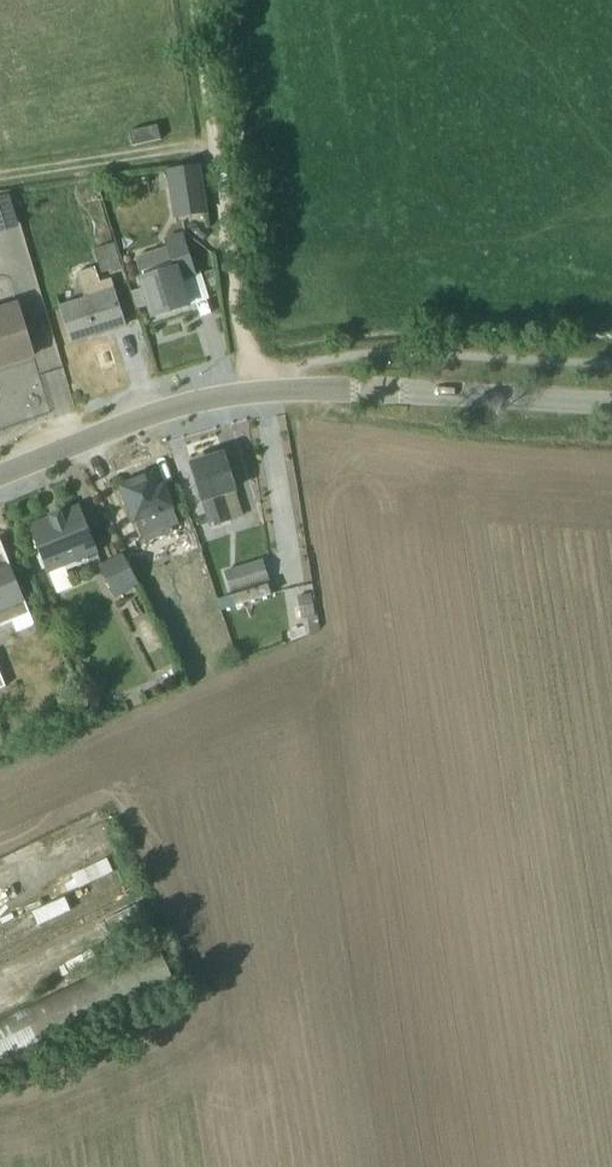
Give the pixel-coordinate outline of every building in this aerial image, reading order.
[(197,167),(167,171),(174,220),(204,216),(197,167)] [(117,268),(98,204),(81,209),(100,273),(117,268)] [(169,264),(137,274),(151,319),(202,303),(182,238),(162,244),(169,264)] [(58,308),(70,346),(126,329),(111,281),(98,285),(93,269),(76,275),(84,300),(58,308)] [(36,357),(19,302),(0,308),(0,368),(36,357)] [(222,456),(190,466),(210,528),(241,518),(222,456)] [(124,487),(120,489),(138,534),(156,527),(160,539),(172,534),(171,530),(178,528),(162,488),(155,491),(150,477),(136,482),(135,479),(123,484),(124,487)] [(79,509),(27,530),(46,576),(48,576),(56,596),(72,590),(65,572),(88,563),(86,559),(97,554),(79,509)] [(10,623),(15,634),(33,627),(0,546),(0,627),(10,623)] [(137,588),(121,556),(98,567),(114,599),(137,588)] [(262,560),(223,572),(230,595),(269,584),(262,560)] [(266,586),(216,601),(220,612),(269,597),(266,586)] [(309,595),(295,598),(300,621),(314,619),(309,595)] [(0,926),(0,948),(78,917),(71,898),(0,926)] [(119,1009),(106,977),(0,1018),(0,1049),(2,1053),(119,1009)]
